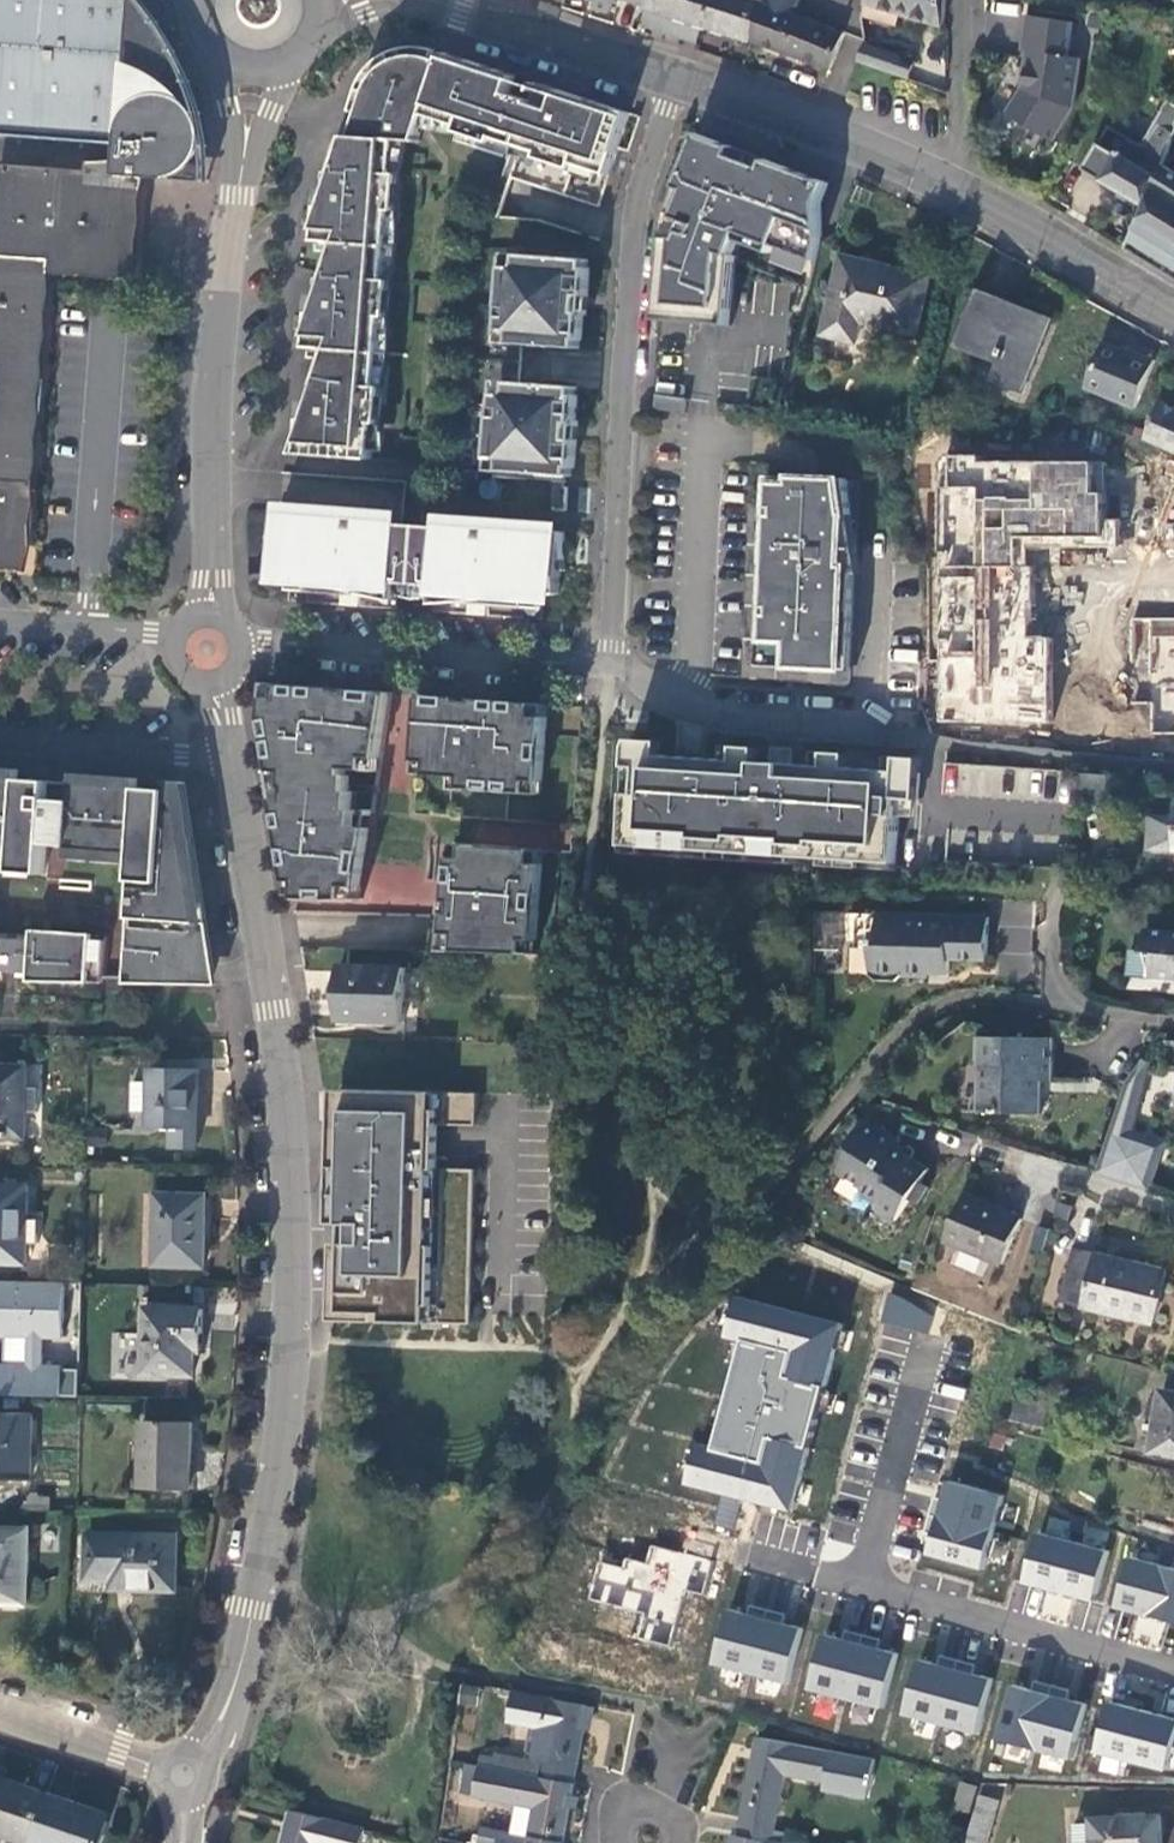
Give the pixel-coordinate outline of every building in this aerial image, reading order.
[(119,143),(128,14),(129,0),(0,0),(0,134),(119,143)] [(607,0),(590,0),(588,6),(604,11),(607,0)] [(700,22),(707,0),(646,0),(645,2),(646,3),(639,22),(682,36),(688,19),(700,22)] [(748,39),(760,2),(755,0),(707,0),(700,22),(748,39)] [(792,12),(796,0),(765,0),(764,3),(792,12)] [(862,0),(939,23),(941,0),(862,0)] [(826,66),(839,32),(792,12),(764,3),(760,2),(748,39),(826,66)] [(1072,17),(1027,11),(1022,47),(1036,49),(1035,57),(1028,60),(1025,86),(1009,109),(1053,136),(1073,100),(1079,53),(1067,52),(1072,17)] [(137,23),(128,14),(119,143),(116,176),(130,177),(179,180),(180,175),(189,169),(199,158),(204,150),(202,133),(200,121),(198,112),(186,100),(177,96),(165,70),(144,32),(137,23)] [(682,36),(694,41),(700,22),(688,19),(682,36)] [(913,57),(862,40),(855,61),(906,78),(913,57)] [(506,91),(512,71),(442,49),(439,58),(429,55),(432,46),(426,44),(415,42),(405,43),(393,46),(376,56),(361,71),(357,80),(366,83),(386,90),(383,99),(374,97),(361,100),(351,132),(394,134),(414,136),(422,110),(456,121),(454,128),(568,166),(570,160),(604,172),(625,108),(532,78),(526,97),(506,91)] [(366,83),(361,100),(374,97),(383,99),(386,90),(366,83)] [(1143,203),(1153,177),(1159,162),(1160,159),(1170,132),(1173,122),(1173,103),(1165,98),(1138,141),(1106,124),(1098,136),(1081,167),(1143,203)] [(324,183),(317,183),(314,237),(334,238),(323,273),(321,281),(318,290),(310,289),(308,330),(307,345),(326,347),(314,382),(310,397),(303,397),(300,453),(372,458),(394,134),(351,132),(340,131),(329,167),(324,183)] [(826,181),(698,132),(678,184),(660,221),(656,318),(728,320),(735,258),(808,287),(816,249),(819,203),(826,181)] [(1159,162),(1153,177),(1171,188),(1167,196),(1173,201),(1173,171),(1159,162)] [(329,167),(318,166),(317,183),(324,183),(329,167)] [(39,260),(124,267),(130,177),(116,176),(0,168),(0,556),(17,558),(39,268),(39,260)] [(1153,177),(1143,203),(1123,246),(1146,259),(1173,213),(1173,201),(1167,196),(1171,188),(1153,177)] [(1146,259),(1167,271),(1170,274),(1167,262),(1173,250),(1173,213),(1146,259)] [(816,335),(913,353),(929,270),(832,252),(816,335)] [(504,254),(504,265),(516,266),(517,255),(504,254)] [(586,259),(517,255),(516,266),(504,265),(500,329),(512,330),(511,342),(578,346),(578,339),(580,339),(582,308),(572,308),(573,295),(583,295),(586,296),(588,266),(586,266),(586,259)] [(323,273),(311,273),(310,289),(318,290),(321,281),(323,273)] [(1019,394),(1050,319),(972,286),(947,345),(992,363),(985,379),(1019,394)] [(582,308),(583,295),(573,295),(572,308),(582,308)] [(499,341),(511,342),(512,330),(500,329),(499,341)] [(1094,344),(1084,395),(1138,405),(1147,355),(1094,344)] [(564,422),(575,423),(577,393),(575,393),(575,386),(507,381),(507,394),(494,393),(491,458),(503,459),(502,471),(570,474),(571,467),(574,466),(576,437),(574,437),(563,436),(564,422)] [(495,381),(494,393),(507,394),(507,381),(495,381)] [(314,382),(304,382),(303,397),(310,397),(314,382)] [(1145,437),(1173,449),(1173,406),(1160,401),(1145,437)] [(575,423),(564,422),(563,436),(574,437),(575,423)] [(490,470),(502,471),(503,459),(491,458),(490,470)] [(985,458),(948,458),(951,724),(1054,725),(1054,641),(1033,641),(1032,605),(1038,605),(1038,569),(1032,569),(1032,550),(1120,550),(1121,523),(1106,523),(1107,465),(985,464),(985,458)] [(846,475),(767,471),(757,661),(847,666),(852,569),(841,568),(846,476),(846,475)] [(554,484),(552,508),(565,509),(567,485),(554,484)] [(365,514),(277,508),(271,537),(275,538),(275,571),(287,575),(305,578),(323,582),(323,590),(344,592),(346,574),(358,574),(357,593),(371,594),(394,599),(395,592),(400,520),(365,518),(365,514)] [(436,524),(400,520),(395,592),(414,598),(431,595),(436,524)] [(522,594),(540,592),(555,590),(557,572),(564,571),(559,528),(474,523),(474,526),(436,524),(431,595),(431,602),(455,599),(471,600),(472,581),(486,582),(484,601),(504,602),(505,595),(522,594)] [(344,592),(357,593),(358,574),(346,574),(344,592)] [(305,589),(305,578),(287,575),(287,587),(305,589)] [(305,589),(323,590),(323,582),(305,578),(305,589)] [(471,600),(484,601),(486,582),(472,581),(471,600)] [(522,603),(539,604),(540,592),(522,594),(522,603)] [(522,603),(522,594),(505,595),(504,602),(522,603)] [(1130,630),(1130,739),(1173,739),(1173,630),(1130,630)] [(260,704),(257,704),(278,828),(290,828),(292,843),(294,856),(283,855),(287,879),(294,879),(297,892),(343,896),(345,884),(359,885),(364,825),(352,824),(337,822),(338,809),(347,809),(349,788),(343,787),(344,770),(340,770),(341,764),(362,766),(363,755),(374,756),(379,692),(344,689),(342,709),(325,707),(327,687),(327,685),(274,681),(273,696),(261,695),(260,704)] [(344,689),(327,687),(325,707),(342,709),(344,689)] [(459,715),(460,704),(469,705),(469,694),(417,691),(417,694),(446,696),(445,714),(459,715)] [(529,711),(530,698),(469,694),(469,705),(460,704),(459,715),(445,714),(446,696),(417,694),(413,756),(425,757),(424,770),(458,773),(458,783),(536,789),(541,712),(529,711)] [(541,712),(542,699),(530,698),(529,711),(541,712)] [(844,752),(626,739),(620,853),(892,872),(897,797),(915,799),(915,772),(844,767),(844,752)] [(372,768),(374,756),(363,755),(362,766),(372,768)] [(412,769),(424,770),(425,757),(413,756),(412,769)] [(957,794),(1016,796),(1016,780),(1020,780),(1020,766),(958,764),(957,794)] [(120,976),(120,982),(202,984),(199,960),(186,878),(178,821),(174,799),(163,799),(162,790),(12,779),(0,778),(0,853),(9,853),(8,862),(37,864),(39,843),(63,845),(63,857),(127,861),(120,976)] [(353,810),(347,809),(338,809),(337,822),(352,824),(353,810)] [(290,828),(278,828),(281,844),(292,843),(290,828)] [(449,839),(448,852),(463,853),(464,841),(449,839)] [(457,931),(456,948),(524,950),(526,931),(536,932),(540,861),(534,861),(535,845),(464,841),(463,853),(448,852),(446,889),(458,889),(458,895),(467,896),(466,910),(445,909),(443,930),(457,931)] [(292,843),(281,844),(283,855),(294,856),(292,843)] [(37,873),(37,864),(8,862),(8,871),(37,873)] [(290,892),(297,892),(294,879),(287,879),(290,892)] [(356,897),(359,885),(345,884),(343,896),(356,897)] [(446,889),(445,909),(466,910),(467,896),(458,895),(458,889),(446,889)] [(853,910),(852,936),(851,970),(867,971),(873,978),(894,978),(900,972),(927,973),(927,970),(946,971),(946,955),(985,957),(986,915),(853,910)] [(1146,924),(1144,946),(1153,946),(1150,972),(1173,974),(1173,927),(1146,924)] [(443,930),(442,948),(456,948),(457,931),(443,930)] [(535,950),(536,932),(526,931),(524,950),(535,950)] [(13,970),(13,976),(98,980),(98,975),(100,940),(16,934),(16,937),(2,937),(2,934),(0,934),(0,970),(13,970)] [(337,1017),(403,1018),(405,965),(338,964),(337,992),(337,1017)] [(1049,1040),(980,1040),(980,1116),(1039,1116),(1039,1084),(1049,1084),(1049,1040)] [(1130,1085),(1099,1178),(1150,1194),(1165,1149),(1133,1139),(1151,1067),(1144,1064),(1130,1085)] [(0,1066),(0,1135),(22,1135),(22,1066),(0,1066)] [(193,1068),(146,1067),(145,1126),(169,1127),(168,1141),(174,1146),(191,1147),(192,1112),(193,1068)] [(474,1091),(335,1087),(332,1223),(340,1223),(337,1310),(381,1312),(382,1321),(467,1323),(471,1168),(434,1167),(436,1123),(472,1123),(474,1091)] [(853,1145),(854,1149),(855,1155),(843,1174),(867,1190),(870,1200),(882,1207),(884,1215),(899,1225),(914,1202),(921,1207),(932,1191),(924,1186),(932,1173),(934,1171),(914,1158),(909,1166),(893,1156),(900,1144),(873,1127),(865,1127),(853,1145)] [(0,1184),(0,1260),(24,1260),(25,1184),(0,1184)] [(201,1193),(153,1191),(151,1261),(199,1263),(200,1223),(201,1193)] [(1021,1221),(964,1199),(946,1245),(1003,1267),(1021,1221)] [(1062,1302),(1083,1307),(1095,1256),(1075,1251),(1062,1302)] [(1083,1307),(1152,1324),(1164,1273),(1095,1256),(1083,1307)] [(844,1327),(741,1299),(731,1336),(747,1341),(717,1449),(702,1445),(691,1484),(726,1493),(717,1525),(734,1530),(743,1498),(793,1512),(844,1327)] [(0,1302),(0,1372),(20,1372),(22,1303),(0,1302)] [(196,1306),(140,1305),(138,1370),(189,1371),(190,1353),(190,1331),(196,1331),(196,1306)] [(1163,1393),(1152,1455),(1173,1459),(1173,1395),(1163,1393)] [(1042,1423),(1044,1406),(1013,1403),(1011,1420),(1042,1423)] [(0,1410),(0,1475),(26,1476),(27,1410),(0,1410)] [(189,1419),(138,1418),(136,1483),(186,1485),(187,1464),(189,1419)] [(1004,1499),(950,1484),(945,1503),(935,1500),(926,1534),(936,1536),(930,1556),(985,1570),(1004,1499)] [(0,1523),(0,1600),(25,1600),(26,1523),(0,1523)] [(174,1532),(86,1532),(86,1574),(124,1574),(124,1583),(173,1584),(173,1558),(174,1532)] [(1108,1554),(1040,1535),(1026,1584),(1095,1602),(1108,1554)] [(597,1556),(587,1601),(639,1613),(633,1638),(670,1646),(684,1585),(703,1589),(710,1558),(649,1545),(644,1566),(597,1556)] [(1132,1560),(1119,1608),(1173,1623),(1173,1571),(1132,1560)] [(750,1617),(732,1612),(717,1665),(788,1684),(802,1631),(783,1626),(786,1616),(753,1607),(750,1617)] [(1162,1643),(1164,1621),(1135,1618),(1133,1641),(1162,1643)] [(845,1642),(825,1637),(811,1690),(884,1709),(898,1656),(879,1651),(882,1641),(847,1632),(845,1642)] [(940,1667),(921,1662),(907,1716),(979,1735),(993,1681),(974,1677),(977,1666),(943,1657),(940,1667)] [(1035,1692),(1016,1687),(1002,1741),(1073,1759),(1087,1705),(1070,1700),(1072,1691),(1038,1682),(1035,1692)] [(506,1750),(503,1766),(570,1779),(585,1700),(512,1686),(506,1717),(530,1721),(547,1725),(542,1747),(541,1752),(540,1758),(506,1750)] [(1113,1702),(1099,1752),(1168,1771),(1173,1748),(1173,1719),(1113,1702)] [(530,1721),(525,1743),(542,1747),(547,1725),(530,1721)] [(869,1771),(872,1757),(757,1735),(738,1832),(771,1838),(773,1826),(784,1770),(824,1778),(822,1787),(865,1795),(867,1783),(869,1782),(871,1774),(869,1771)] [(494,1744),(492,1748),(506,1750),(540,1758),(541,1752),(494,1744)] [(480,1746),(478,1761),(497,1765),(503,1766),(506,1750),(492,1748),(480,1746)] [(456,1789),(491,1795),(497,1765),(478,1761),(463,1758),(456,1789)] [(494,1842),(557,1842),(570,1779),(503,1766),(497,1765),(491,1795),(515,1800),(531,1803),(526,1832),(509,1829),(497,1827),(494,1842)] [(966,1807),(973,1782),(958,1778),(951,1803),(966,1807)] [(27,1838),(44,1788),(24,1781),(21,1789),(0,1782),(0,1829),(27,1838)] [(44,1788),(27,1838),(41,1842),(94,1842),(103,1817),(61,1803),(64,1795),(44,1788)] [(515,1800),(509,1829),(526,1832),(531,1803),(515,1800)] [(360,1823),(346,1820),(289,1804),(279,1842),(355,1842),(359,1827),(360,1823)] [(1161,1811),(1093,1812),(1093,1816),(1093,1842),(1162,1842),(1161,1811)] [(986,1821),(967,1816),(960,1842),(980,1842),(986,1821)] [(1093,1816),(1074,1817),(1075,1842),(1093,1842),(1093,1816)] [(482,1842),(494,1842),(497,1827),(486,1825),(482,1842)] [(786,1829),(773,1826),(771,1838),(784,1840),(786,1829)] [(784,1840),(771,1838),(738,1832),(732,1831),(730,1842),(796,1842),(784,1840)]
